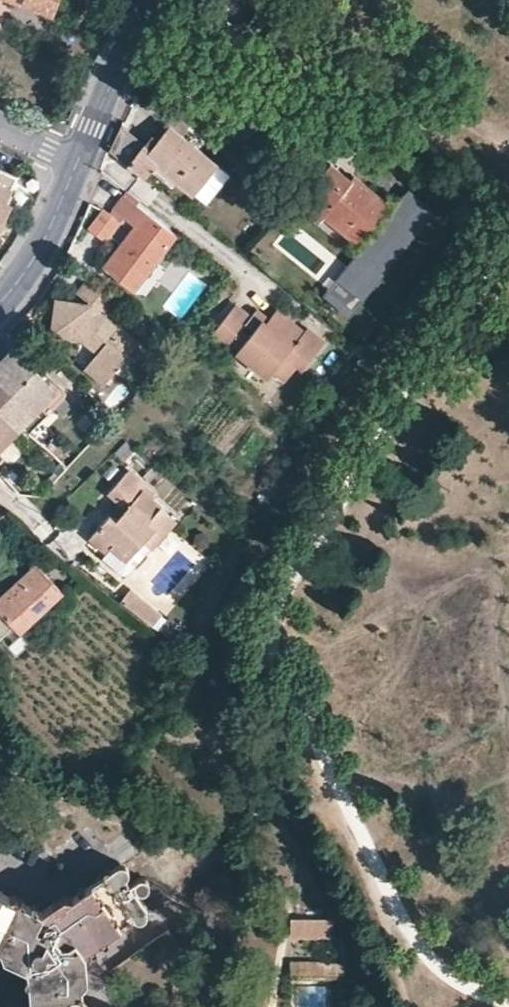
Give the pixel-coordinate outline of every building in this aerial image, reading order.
[(53,15),(59,0),(13,0),(53,15)] [(193,195),(217,164),(169,127),(151,150),(144,145),(145,144),(121,125),(109,152),(128,166),(129,165),(140,174),(146,178),(155,165),(193,195)] [(389,204),(352,174),(349,179),(331,164),(320,178),(328,185),(307,211),(321,223),(324,218),(358,246),(389,204)] [(0,167),(0,225),(3,219),(9,205),(12,206),(18,192),(10,188),(16,175),(0,167)] [(176,236),(139,207),(141,204),(127,192),(110,215),(103,209),(87,229),(107,245),(124,225),(131,231),(103,267),(132,290),(176,236)] [(331,281),(354,298),(421,210),(398,193),(389,204),(358,246),(331,281)] [(109,303),(84,282),(74,295),(86,305),(55,298),(49,333),(93,342),(96,343),(97,345),(98,347),(96,350),(81,366),(102,382),(134,343),(99,315),(109,303)] [(267,324),(265,322),(258,332),(254,337),(243,329),(247,324),(253,318),(237,305),(214,332),(230,345),(232,342),(243,350),(240,353),(269,378),(275,370),(287,355),(299,366),(304,370),(326,342),(309,328),(306,332),(278,310),(267,324)] [(374,318),(363,309),(352,324),(362,332),(374,318)] [(258,332),(265,322),(268,319),(258,311),(253,318),(247,324),(258,332)] [(232,342),(230,345),(240,353),(243,350),(232,342)] [(0,361),(0,380),(7,386),(0,394),(0,409),(20,426),(55,390),(12,349),(0,361)] [(287,380),(299,366),(287,355),(275,370),(287,380)] [(55,390),(20,426),(27,433),(62,397),(55,390)] [(20,426),(0,409),(0,448),(20,426)] [(121,461),(132,448),(122,440),(111,452),(121,461)] [(112,491),(108,494),(121,506),(128,511),(117,523),(111,517),(89,541),(108,557),(114,549),(130,563),(145,545),(153,551),(177,523),(139,490),(144,485),(128,471),(112,491)] [(128,511),(121,506),(111,517),(117,523),(128,511)] [(123,570),(130,563),(114,549),(108,557),(123,570)] [(61,592),(35,564),(0,596),(0,635),(11,625),(18,632),(61,592)] [(163,614),(131,589),(119,604),(152,629),(153,628),(163,614)] [(120,866),(51,913),(0,889),(0,944),(20,954),(18,962),(30,967),(33,1006),(84,1006),(80,954),(149,908),(137,892),(140,890),(142,893),(145,895),(152,892),(152,890),(152,887),(151,884),(149,881),(146,880),(142,882),(134,887),(120,866)] [(334,918),(291,919),(291,939),(334,939),(334,918)] [(186,953),(171,930),(116,967),(131,989),(186,953)] [(324,961),(291,961),(291,979),(344,979),(344,963),(324,963),(324,961)]
